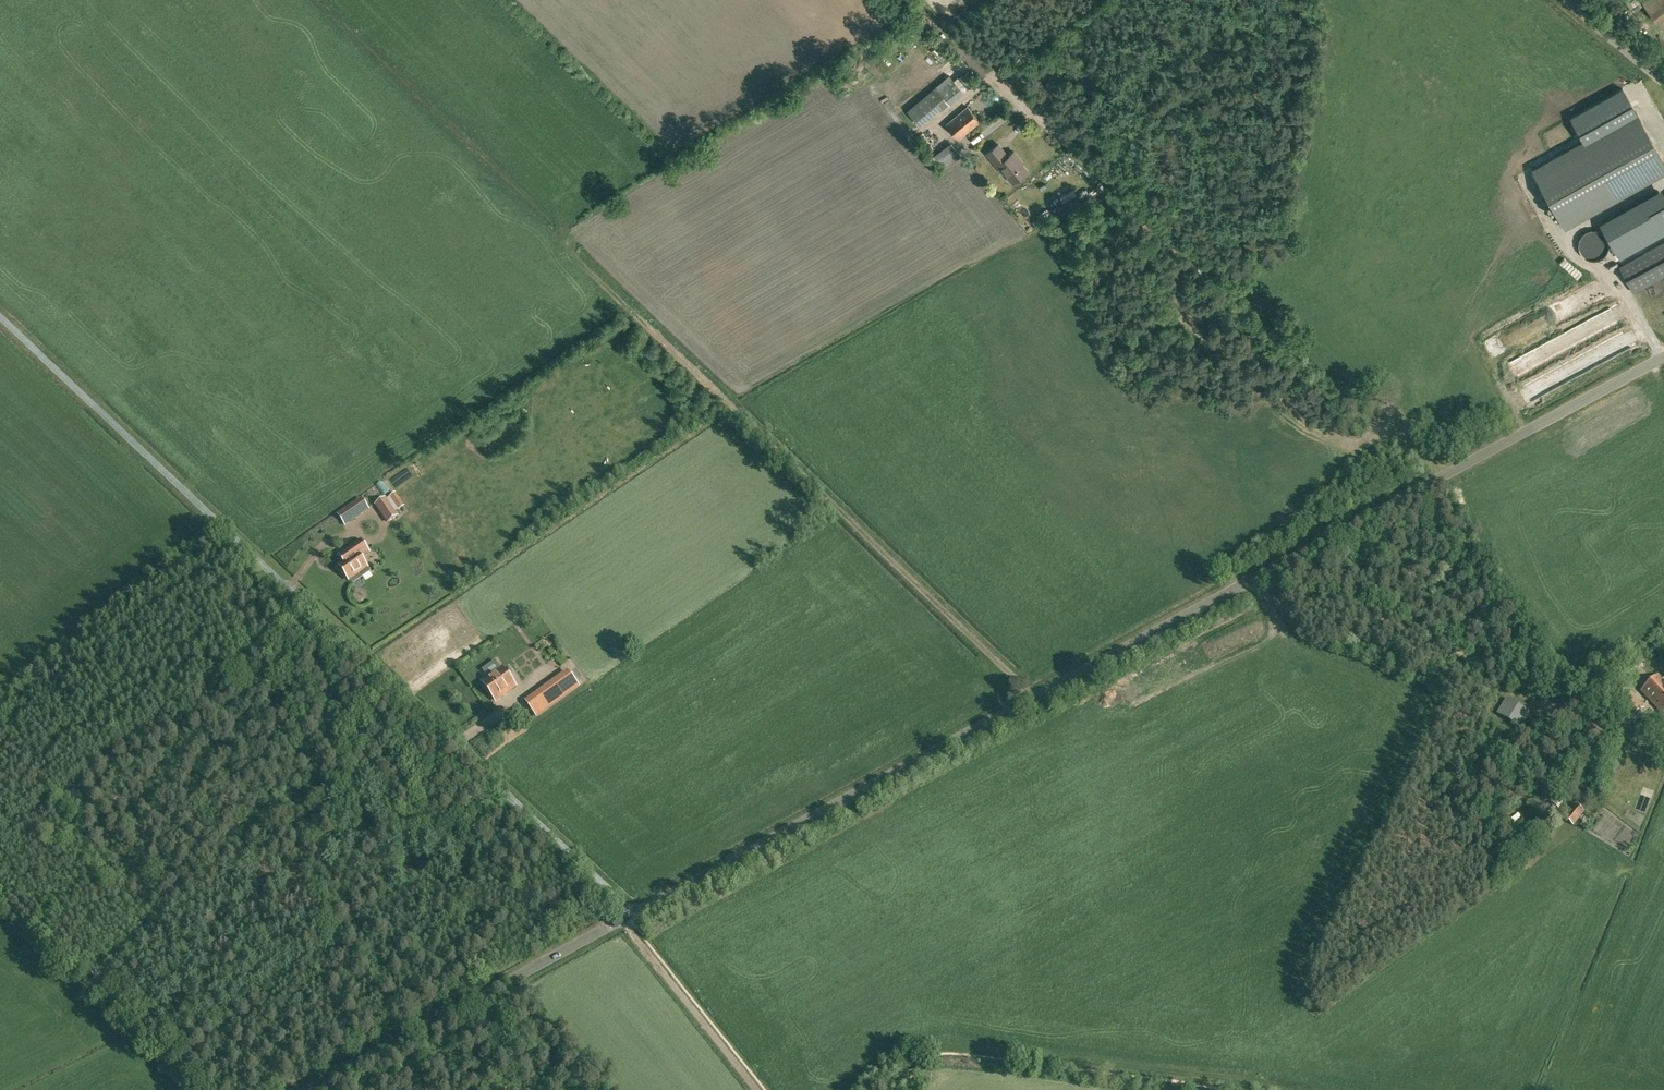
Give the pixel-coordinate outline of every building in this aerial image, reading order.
[(1642,2),(1657,22),(1663,17),(1663,0),(1645,0),(1642,2)] [(1532,169),(1565,227),(1663,171),(1663,162),(1622,88),(1571,117),(1584,140),(1532,169)] [(939,107),(932,99),(927,93),(908,109),(919,123),(939,107)] [(980,120),(968,106),(947,124),(958,138),(980,120)] [(1005,171),(1013,182),(1027,170),(1018,159),(1020,158),(1014,151),(1008,155),(998,143),(987,152),(1003,172),(1005,171)] [(942,167),(960,153),(955,146),(936,160),(942,167)] [(1647,205),(1660,230),(1663,228),(1663,196),(1647,205)] [(1081,211),(1078,205),(1069,211),(1072,216),(1081,211)] [(1606,254),(1608,249),(1609,244),(1608,239),(1605,234),(1601,231),(1596,229),(1590,229),(1585,231),(1581,234),(1579,239),(1578,244),(1579,250),(1582,254),(1586,258),(1591,260),(1596,260),(1601,258),(1606,254)] [(1663,275),(1663,243),(1620,266),(1633,291),(1663,275)] [(1400,476),(1407,472),(1404,467),(1397,471),(1400,476)] [(395,493),(389,497),(399,511),(405,507),(395,493)] [(386,498),(377,505),(389,522),(398,516),(386,498)] [(363,513),(356,503),(338,515),(345,525),(363,513)] [(361,540),(339,556),(344,563),(339,566),(340,567),(339,570),(342,574),(345,574),(348,580),(358,573),(362,577),(370,572),(360,557),(368,552),(361,540)] [(501,668),(481,682),(495,701),(515,687),(501,668)] [(578,687),(568,673),(526,703),(536,717),(578,687)] [(1658,675),(1641,691),(1663,715),(1663,679),(1663,680),(1658,675)] [(1644,707),(1627,686),(1614,697),(1624,710),(1617,715),(1624,723),(1644,707)] [(1566,797),(1559,792),(1550,802),(1558,808),(1566,797)] [(1584,811),(1575,805),(1565,819),(1573,825),(1584,811)]
